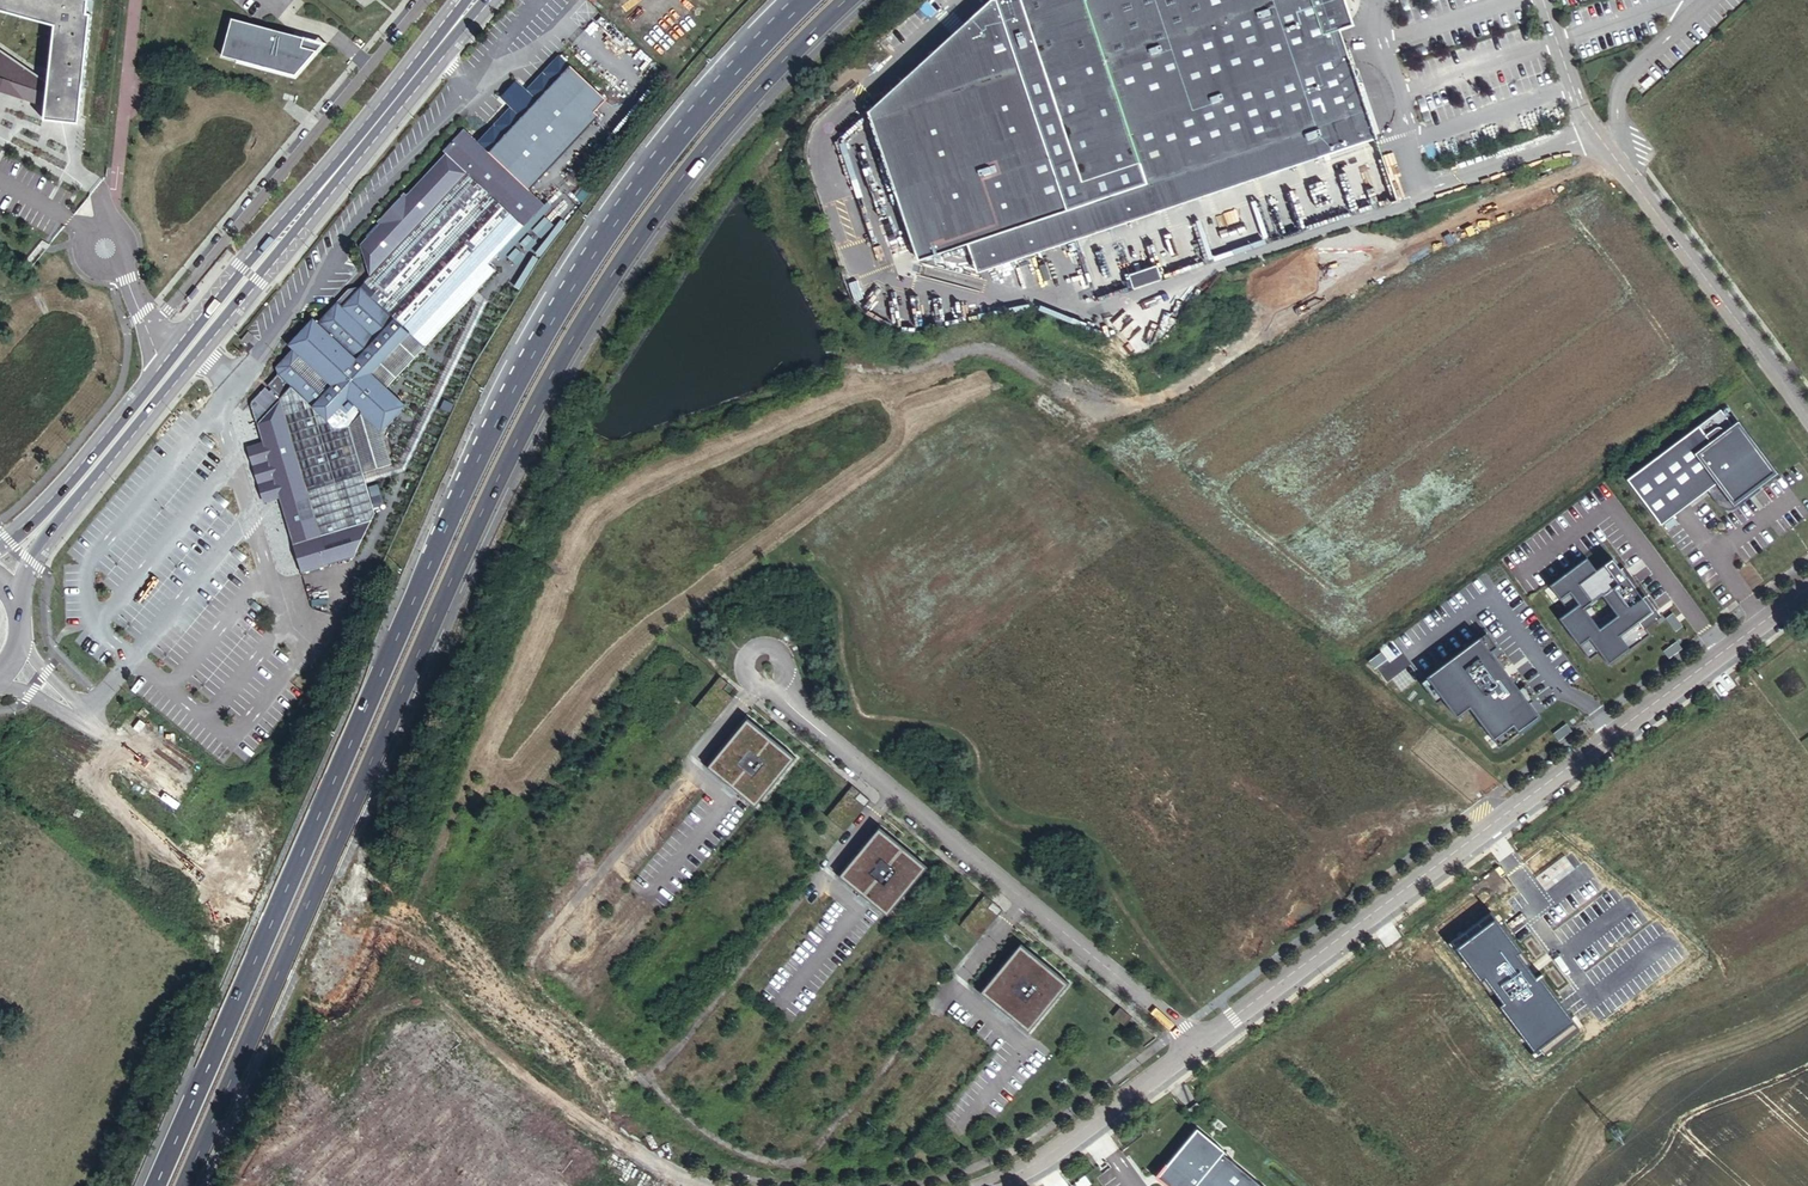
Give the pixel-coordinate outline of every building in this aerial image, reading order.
[(95,0),(0,0),(0,94),(1,92),(48,106),(57,109),(56,115),(68,116),(68,112),(83,116),(95,0)] [(871,107),(920,252),(970,237),(979,265),(1046,241),(1075,232),(1316,153),(1376,134),(1340,25),(1356,18),(1350,0),(986,0),(871,107)] [(306,39),(233,20),(223,57),(296,77),(317,52),(303,49),(306,39)] [(324,44),(306,39),(303,49),(317,52),(324,44)] [(57,109),(48,106),(47,121),(82,123),(83,116),(68,112),(68,116),(56,115),(57,109)] [(257,443),(273,500),(335,486),(360,480),(345,433),(358,416),(344,404),(402,338),(416,351),(417,351),(489,275),(482,268),(538,209),(457,133),(436,155),(438,157),(398,199),(396,197),(369,225),(372,227),(352,248),(365,280),(360,285),(373,298),(288,388),(278,399),(268,389),(266,392),(262,387),(246,404),(257,443)] [(1222,254),(1206,216),(1194,220),(1210,259),(1222,254)] [(274,374),(264,385),(268,389),(278,399),(288,388),(373,298),(360,285),(358,287),(346,290),(315,323),(311,319),(285,346),(290,350),(273,367),(274,374)] [(380,393),(416,351),(402,338),(344,404),(358,416),(380,393)] [(1381,364),(1376,367),(1383,381),(1396,375),(1394,371),(1387,374),(1381,364)] [(400,410),(380,393),(358,416),(345,433),(360,480),(388,470),(377,436),(400,410)] [(1715,412),(1621,483),(1655,528),(1701,493),(1706,490),(1717,504),(1718,505),(1719,506),(1720,507),(1722,507),(1723,507),(1724,507),(1726,507),(1727,506),(1744,493),(1748,498),(1754,493),(1751,489),(1768,476),(1732,427),(1728,430),(1721,420),(1715,412)] [(1725,417),(1721,420),(1728,430),(1732,427),(1725,417)] [(257,443),(243,447),(258,504),(273,500),(257,443)] [(1544,477),(1529,486),(1537,499),(1552,491),(1544,477)] [(335,486),(273,500),(286,546),(345,529),(351,555),(373,520),(360,480),(335,486)] [(1706,490),(1701,493),(1713,509),(1714,510),(1716,512),(1718,513),(1721,513),(1723,513),(1725,513),(1727,513),(1730,511),(1748,498),(1744,493),(1727,506),(1726,507),(1724,507),(1723,507),(1722,507),(1720,507),(1719,506),(1718,505),(1717,504),(1706,490)] [(1301,493),(1292,507),(1304,514),(1312,500),(1301,493)] [(1372,536),(1385,526),(1373,511),(1360,522),(1372,536)] [(1209,516),(1204,532),(1217,537),(1223,521),(1209,516)] [(1667,521),(1659,526),(1663,532),(1671,527),(1667,521)] [(345,529),(286,546),(294,575),(347,560),(351,555),(345,529)] [(1601,668),(1641,638),(1632,625),(1644,615),(1605,562),(1588,574),(1579,562),(1542,589),(1561,615),(1551,622),(1582,662),(1591,655),(1601,668)] [(1490,750),(1530,720),(1471,641),(1418,680),(1448,721),(1461,711),(1490,750)] [(739,692),(729,683),(724,689),(733,697),(739,692)] [(748,719),(708,767),(756,807),(796,758),(748,719)] [(928,867),(884,831),(844,880),(888,916),(928,867)] [(1001,910),(984,895),(960,926),(977,941),(1001,910)] [(1022,944),(981,993),(1030,1033),(1070,984),(1022,944)] [(1132,1017),(1120,1008),(1114,1016),(1125,1025),(1132,1017)] [(1197,1103),(1188,1109),(1192,1115),(1201,1108),(1197,1103)] [(1160,1171),(1169,1178),(1164,1185),(1165,1185),(1261,1185),(1220,1153),(1222,1151),(1194,1128),(1160,1171)]
